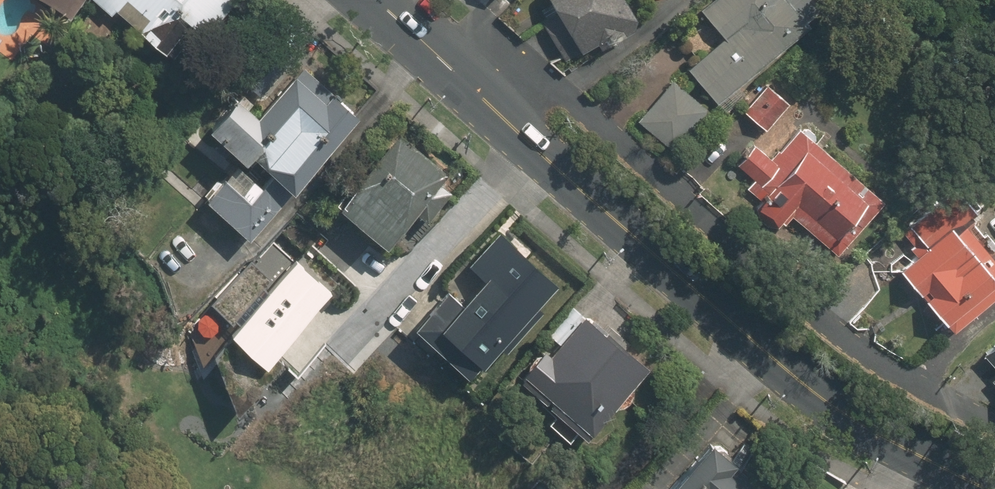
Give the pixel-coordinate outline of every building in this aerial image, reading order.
[(111,13),(116,8),(173,63),(234,0),(97,0),(111,13)] [(579,51),(596,41),(600,47),(639,25),(626,0),(551,0),(579,51)] [(701,9),(725,38),(689,68),(717,101),(823,12),(813,0),(712,0),(701,9)] [(365,116),(308,61),(258,113),(241,97),(211,128),(244,160),(206,199),(246,238),(365,116)] [(706,109),(674,82),(638,122),(673,150),(706,109)] [(743,109),(766,130),(790,103),(766,82),(743,109)] [(860,204),(774,128),(748,157),(732,144),(713,165),(730,181),(722,189),(736,201),(729,209),(753,231),(764,219),(810,259),(860,204)] [(438,186),(448,175),(399,134),(339,206),(404,260),(417,244),(403,232),(417,216),(427,224),(437,213),(451,196),(438,186)] [(950,185),(902,229),(916,244),(894,264),(955,331),(994,295),(994,253),(966,221),(975,212),(950,185)] [(561,269),(515,230),(444,315),(489,353),(561,269)] [(230,331),(266,364),(332,293),(296,260),(230,331)] [(565,438),(573,427),(585,438),(644,368),(573,308),(517,373),(551,401),(547,405),(557,413),(548,424),(565,438)] [(984,356),(994,369),(994,346),(984,356)] [(721,423),(667,488),(753,488),(730,471),(750,446),(721,423)]
